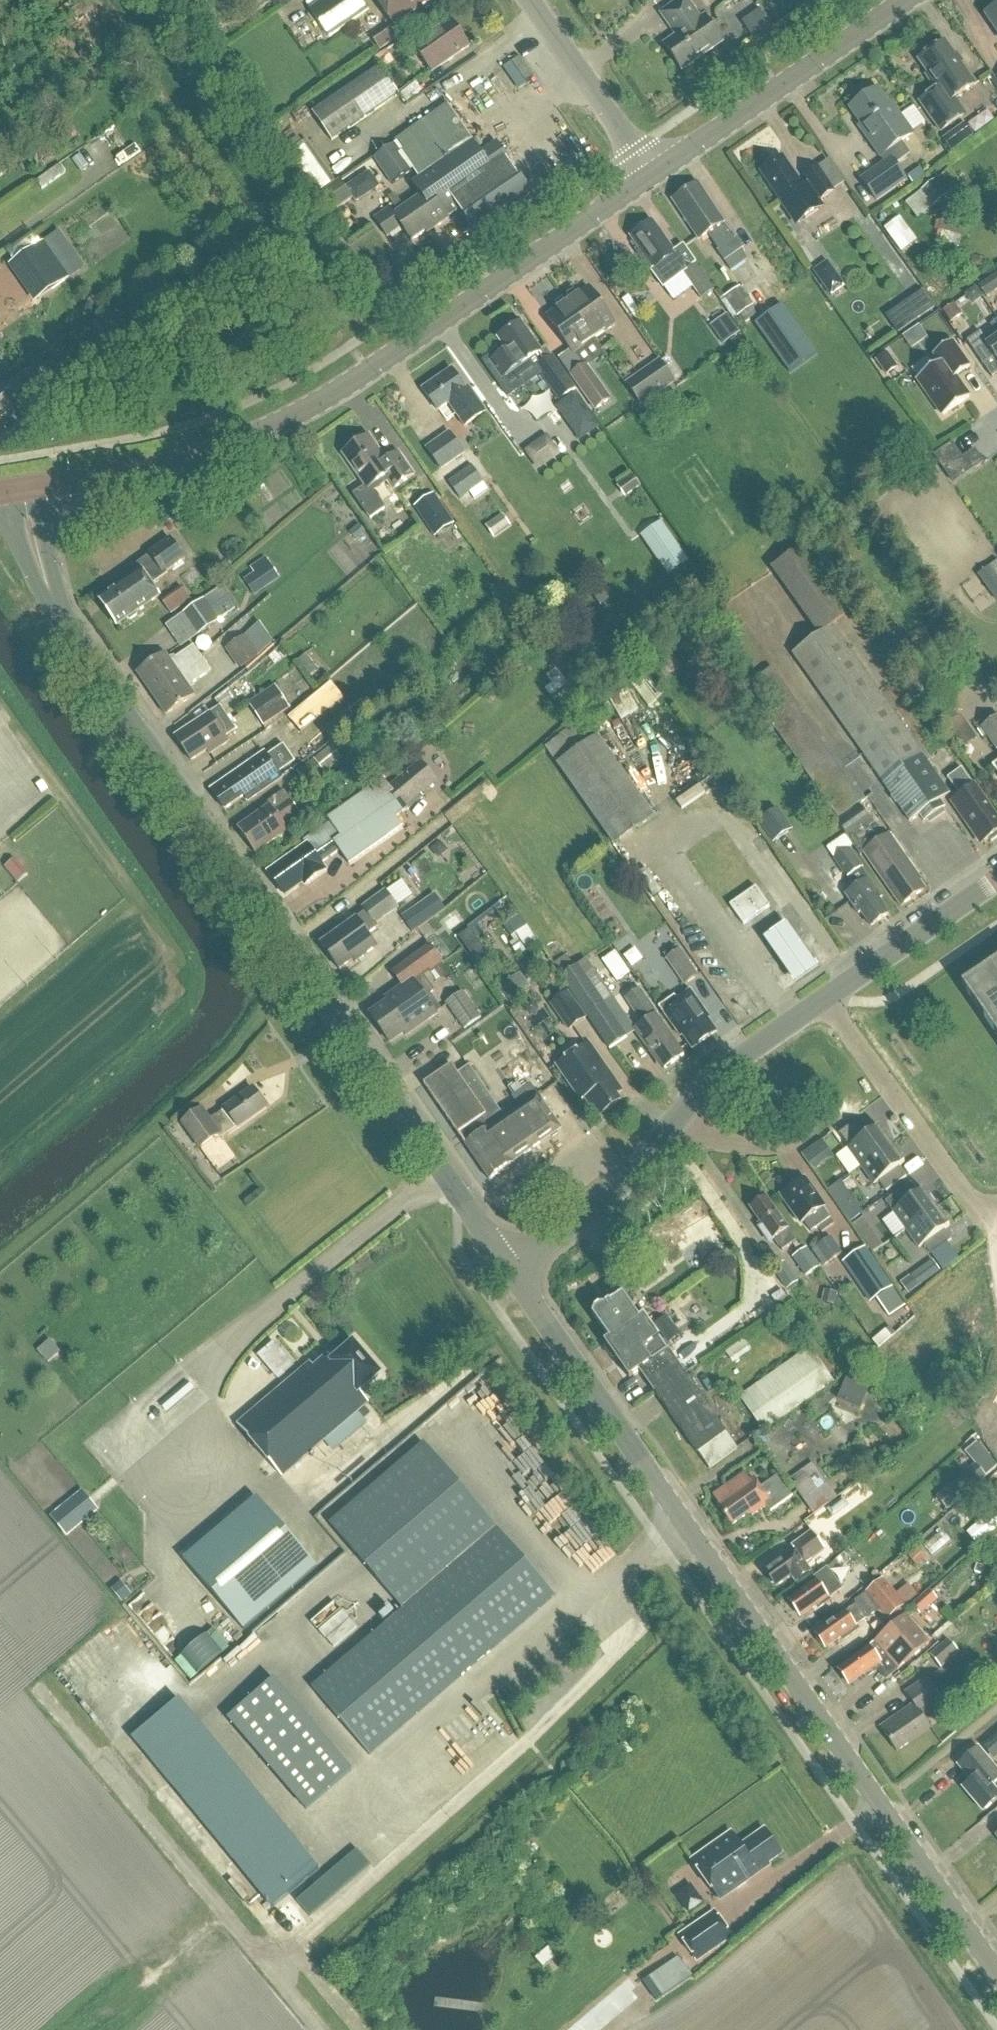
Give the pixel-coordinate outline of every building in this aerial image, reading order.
[(329,39),(370,11),(362,0),(328,0),(310,12),(329,39)] [(394,27),(433,0),(375,0),(394,27)] [(683,72),(723,45),(704,18),(701,20),(687,0),(682,0),(661,15),(676,38),(665,46),(683,72)] [(985,15),(996,33),(996,7),(985,15)] [(451,23),(414,49),(432,74),(469,49),(451,23)] [(918,61),(928,74),(925,76),(936,91),(920,102),(941,132),(965,114),(954,99),(974,85),(944,42),(918,61)] [(380,70),(313,116),(332,144),(399,97),(380,70)] [(880,158),(881,157),(885,163),(862,180),(877,201),(906,181),(895,165),(910,154),(902,142),(913,134),(892,104),(890,106),(878,90),(850,110),(861,126),(859,128),(880,158)] [(397,143),(421,179),(413,184),(412,185),(421,198),(395,216),(391,211),(376,221),(388,239),(402,229),(412,243),(433,229),(434,231),(450,221),(448,219),(461,211),(473,228),(527,190),(498,149),(484,158),(449,107),(397,143)] [(286,155),(315,197),(335,183),(307,142),(286,155)] [(79,156),(72,161),(81,175),(88,170),(79,156)] [(790,197),(806,220),(819,211),(815,205),(833,192),(817,168),(805,177),(809,182),(802,187),(782,158),(761,173),(782,203),(790,197)] [(910,180),(916,188),(928,178),(922,171),(910,180)] [(946,173),(903,204),(915,221),(958,189),(946,173)] [(341,182),(315,199),(328,217),(353,199),(341,182)] [(700,240),(708,235),(720,251),(718,252),(725,262),(745,248),(738,239),(735,241),(724,224),(725,224),(698,184),(673,201),(700,240)] [(652,223),(631,239),(640,251),(637,252),(664,289),(684,275),(696,266),(683,248),(674,254),(652,223)] [(69,280),(44,244),(14,265),(40,301),(69,280)] [(696,266),(684,275),(702,301),(714,292),(696,266)] [(987,298),(996,291),(996,275),(979,287),(987,298)] [(839,280),(826,290),(832,298),(845,289),(839,280)] [(726,298),(739,318),(755,307),(741,288),(726,298)] [(569,303),(595,340),(616,326),(590,289),(569,303)] [(887,318),(899,335),(935,309),(923,292),(887,318)] [(548,318),(574,355),(595,340),(569,303),(548,318)] [(943,312),(952,324),(962,317),(954,305),(943,312)] [(782,307),(756,326),(791,375),(817,356),(782,307)] [(93,325),(107,346),(128,331),(114,310),(93,325)] [(729,320),(711,332),(724,350),(741,338),(729,320)] [(521,324),(498,339),(507,352),(491,364),(502,381),(528,362),(534,372),(537,370),(560,402),(576,390),(553,357),(552,358),(546,349),(541,352),(521,324)] [(996,362),(996,340),(989,345),(981,333),(968,343),(984,366),(995,358),(996,362)] [(941,364),(918,380),(944,417),(970,399),(956,379),(970,369),(952,343),(935,355),(941,364)] [(661,363),(627,386),(641,406),(674,383),(661,363)] [(611,401),(587,366),(571,377),(596,411),(611,401)] [(424,392),(439,413),(450,406),(466,429),(487,414),(470,390),(467,392),(453,371),(424,392)] [(428,451),(443,472),(466,456),(451,434),(428,451)] [(395,492),(416,478),(400,455),(388,464),(371,438),(344,457),(369,493),(386,481),(395,492)] [(953,444),(934,456),(954,486),(985,465),(975,450),(963,459),(953,444)] [(619,487),(627,497),(640,487),(633,477),(619,487)] [(456,526),(435,496),(419,508),(433,527),(439,523),(446,533),(456,526)] [(359,528),(352,534),(357,540),(364,534),(359,528)] [(100,601),(100,602),(118,628),(129,621),(133,623),(138,619),(138,615),(161,599),(153,588),(169,576),(167,574),(185,562),(171,541),(149,555),(151,557),(137,566),(141,572),(100,601)] [(792,656),(910,823),(919,816),(924,823),(945,809),(940,802),(950,795),(880,696),(902,681),(807,545),(772,570),(819,637),(792,656)] [(266,561),(252,570),(256,575),(265,589),(279,580),(266,561)] [(976,577),(996,604),(996,603),(996,580),(988,568),(976,577)] [(183,614),(198,636),(219,622),(204,600),(183,614)] [(228,648),(241,669),(258,658),(245,637),(228,648)] [(138,674),(153,695),(180,676),(201,657),(194,647),(174,661),(175,662),(172,664),(166,655),(138,674)] [(305,655),(297,662),(310,678),(318,671),(305,655)] [(153,695),(167,716),(194,697),(188,688),(211,672),(201,657),(180,676),(153,695)] [(553,686),(546,691),(551,699),(569,685),(557,670),(547,678),(553,686)] [(331,685),(307,705),(319,720),(344,700),(331,685)] [(290,710),(276,688),(249,706),(263,727),(290,710)] [(362,703),(350,713),(357,723),(370,712),(362,703)] [(226,738),(236,731),(221,708),(176,738),(192,762),(208,751),(210,755),(229,743),(226,738)] [(979,738),(963,715),(945,727),(961,751),(979,738)] [(981,726),(996,749),(996,715),(981,726)] [(559,768),(614,847),(654,819),(598,740),(559,768)] [(331,745),(296,772),(306,786),(342,759),(331,745)] [(215,796),(226,811),(245,797),(248,802),(262,793),(261,792),(279,779),(289,772),(277,755),(267,762),(249,775),(244,768),(218,786),(221,791),(215,796)] [(384,782),(329,822),(331,825),(304,844),(307,848),(269,874),(285,897),(287,896),(286,896),(303,884),(305,887),(326,872),(316,858),(334,845),(350,866),(403,830),(395,820),(407,811),(403,806),(434,781),(422,766),(390,790),(384,782)] [(361,791),(347,770),(326,784),(340,805),(361,791)] [(973,833),(976,832),(986,845),(996,836),(996,821),(962,770),(948,780),(960,798),(952,803),(973,833)] [(292,802),(276,813),(272,806),(239,829),(257,856),(290,834),(286,828),(302,817),(292,802)] [(864,855),(879,844),(868,827),(872,824),(861,808),(838,824),(849,840),(860,858),(864,855)] [(879,844),(864,855),(901,909),(923,893),(917,885),(921,882),(889,837),(879,844)] [(440,843),(431,851),(436,856),(442,857),(448,852),(440,843)] [(834,860),(855,890),(845,896),(859,917),(862,915),(871,928),(889,915),(880,902),(882,901),(861,871),(863,870),(849,850),(834,860)] [(15,860),(5,868),(18,884),(28,875),(15,860)] [(743,928),(770,909),(756,890),(730,908),(743,928)] [(376,925),(398,909),(386,893),(363,909),(366,913),(323,945),(322,944),(321,945),(340,972),(341,971),(354,962),(356,964),(377,949),(377,948),(376,948),(368,936),(379,929),(376,925)] [(402,919),(413,934),(429,923),(419,908),(402,919)] [(520,916),(504,927),(515,942),(510,945),(516,954),(520,951),(523,955),(539,944),(520,916)] [(470,933),(461,940),(476,961),(486,954),(470,933)] [(370,1016),(390,1044),(403,1034),(405,1037),(441,1012),(430,996),(434,993),(422,977),(429,972),(430,974),(442,965),(430,947),(392,973),(403,989),(386,1000),(388,1004),(370,1016)] [(685,987),(686,987),(699,978),(680,952),(667,961),(685,987)] [(617,954),(604,963),(618,984),(631,975),(617,954)] [(586,962),(562,978),(611,1049),(628,1037),(625,1033),(632,1029),(586,962)] [(976,979),(979,983),(970,989),(967,985),(965,986),(996,1032),(996,964),(976,979)] [(518,976),(499,990),(510,1007),(530,993),(518,976)] [(691,1051),(692,1052),(716,1035),(707,1022),(709,1020),(686,987),(685,987),(690,994),(677,1003),(679,1007),(674,1011),(669,1003),(660,1009),(681,1039),(683,1038),(692,1050),(691,1051)] [(640,991),(626,1001),(644,1026),(635,1032),(653,1058),(655,1057),(664,1070),(665,1071),(684,1058),(657,1019),(659,1018),(640,991)] [(481,1020),(462,992),(444,1005),(463,1032),(481,1020)] [(568,995),(551,1006),(567,1029),(569,1033),(586,1022),(583,1018),(568,995)] [(599,1108),(604,1114),(622,1102),(617,1096),(623,1092),(590,1044),(556,1067),(581,1102),(585,1099),(594,1112),(599,1108)] [(530,1070),(522,1058),(502,1072),(510,1084),(530,1070)] [(540,1095),(535,1098),(522,1079),(508,1090),(521,1108),(504,1120),(468,1068),(457,1076),(451,1067),(424,1086),(490,1181),(511,1166),(513,1163),(559,1131),(538,1099),(542,1097),(540,1095)] [(226,1111),(216,1118),(216,1117),(211,1121),(203,1110),(182,1125),(200,1149),(225,1131),(228,1136),(238,1128),(239,1129),(266,1109),(253,1090),(225,1110),(226,1111)] [(849,1150),(862,1167),(893,1146),(891,1144),(888,1136),(886,1137),(880,1128),(849,1150)] [(893,1146),(862,1167),(883,1196),(908,1178),(901,1168),(906,1164),(900,1156),(901,1155),(895,1149),(893,1146)] [(808,1155),(815,1166),(827,1158),(820,1147),(808,1155)] [(784,1198),(793,1211),(793,1218),(796,1223),(803,1226),(806,1224),(813,1234),(819,1229),(822,1234),(835,1225),(831,1221),(832,1221),(805,1182),(792,1190),(788,1190),(785,1193),(784,1198)] [(864,1214),(841,1182),(829,1191),(851,1223),(864,1214)] [(888,1203),(908,1230),(938,1208),(937,1207),(934,1199),(932,1200),(925,1191),(920,1195),(913,1185),(888,1203)] [(775,1243),(783,1254),(793,1247),(796,1252),(801,1249),(766,1200),(764,1201),(760,1199),(751,1206),(753,1209),(751,1211),(764,1230),(760,1232),(770,1246),(775,1243)] [(938,1208),(908,1230),(929,1259),(954,1241),(946,1231),(952,1227),(945,1217),(946,1216),(940,1212),(938,1208)] [(709,1217),(686,1231),(708,1268),(731,1254),(709,1217)] [(862,1218),(852,1225),(862,1240),(872,1232),(862,1218)] [(832,1237),(810,1252),(821,1267),(842,1252),(832,1237)] [(821,1267),(810,1252),(807,1247),(792,1257),(806,1277),(821,1267)] [(877,1300),(889,1319),(905,1308),(865,1249),(845,1263),(872,1303),(877,1300)] [(800,1283),(786,1263),(775,1271),(789,1291),(800,1283)] [(640,1372),(710,1472),(737,1452),(645,1317),(640,1321),(623,1296),(607,1308),(606,1307),(600,1308),(595,1311),(593,1317),(610,1341),(606,1344),(608,1347),(607,1351),(612,1358),(616,1359),(630,1379),(640,1372)] [(274,1345),(260,1357),(279,1379),(293,1367),(274,1345)] [(311,1364),(257,1411),(238,1427),(282,1479),(324,1443),(358,1413),(369,1404),(359,1393),(379,1376),(364,1359),(365,1355),(360,1350),(356,1349),(354,1347),(334,1364),(329,1357),(315,1369),(311,1364)] [(811,1350),(741,1397),(766,1432),(834,1385),(811,1350)] [(846,1384),(838,1402),(860,1411),(868,1393),(846,1384)] [(424,1446),(333,1522),(407,1609),(498,1533),(424,1446)] [(974,1465),(935,1498),(947,1511),(985,1478),(974,1465)] [(813,1513),(835,1498),(818,1474),(797,1489),(813,1513)] [(720,1509),(733,1527),(749,1516),(751,1518),(770,1504),(775,1512),(796,1498),(780,1476),(760,1491),(753,1482),(747,1486),(743,1479),(715,1498),(721,1507),(720,1509)] [(75,1499),(51,1518),(67,1538),(91,1518),(75,1499)] [(318,1570),(258,1499),(185,1562),(244,1632),(318,1570)] [(598,1544),(612,1539),(604,1518),(590,1523),(598,1544)] [(312,1689),(369,1756),(554,1600),(498,1533),(407,1609),(312,1689)] [(936,1543),(941,1551),(957,1542),(953,1533),(936,1543)] [(792,1549),(795,1553),(766,1575),(768,1577),(767,1582),(768,1584),(774,1586),(776,1588),(791,1578),(795,1584),(810,1574),(805,1567),(825,1552),(813,1535),(792,1549)] [(851,1581),(870,1582),(870,1559),(851,1559),(851,1581)] [(815,1582),(789,1602),(800,1618),(816,1607),(818,1610),(830,1602),(828,1600),(842,1591),(826,1569),(813,1579),(815,1582)] [(110,1590),(122,1604),(142,1587),(130,1573),(110,1590)] [(867,1596),(888,1623),(906,1608),(885,1582),(867,1596)] [(927,1592),(910,1606),(919,1617),(936,1602),(927,1592)] [(858,1606),(816,1634),(826,1649),(842,1638),(845,1642),(859,1632),(857,1628),(868,1620),(858,1606)] [(838,1671),(849,1686),(867,1674),(869,1678),(884,1668),(881,1664),(893,1655),(894,1654),(905,1666),(929,1643),(905,1616),(880,1639),(881,1640),(838,1671)] [(948,1642),(930,1659),(941,1672),(960,1655),(948,1642)] [(915,1705),(914,1706),(887,1724),(891,1729),(884,1733),(897,1751),(931,1728),(924,1716),(944,1703),(928,1679),(907,1694),(915,1705)] [(264,1739),(305,1801),(329,1785),(327,1782),(349,1768),(341,1757),(315,1775),(305,1760),(327,1744),(306,1712),(264,1739)] [(984,1748),(993,1758),(996,1754),(996,1736),(984,1748)] [(247,1749),(226,1766),(239,1783),(260,1765),(247,1749)] [(971,1783),(962,1789),(982,1813),(996,1801),(996,1793),(992,1787),(996,1783),(996,1771),(979,1750),(958,1768),(971,1783)] [(268,1831),(291,1822),(278,1786),(250,1796),(256,1813),(261,1812),(268,1831)] [(732,1834),(692,1862),(720,1901),(763,1871),(762,1869),(782,1855),(765,1831),(742,1848),(740,1846),(734,1850),(727,1840),(732,1836),(732,1837),(734,1836),(732,1834)] [(371,1866),(358,1851),(297,1903),(310,1918),(371,1866)] [(217,1863),(274,1922),(283,1913),(227,1854),(217,1863)] [(682,1938),(698,1961),(731,1937),(714,1914),(682,1938)] [(536,1961),(544,1970),(559,1957),(551,1947),(536,1961)] [(678,1958),(651,1977),(664,1996),(692,1978),(678,1958)]
